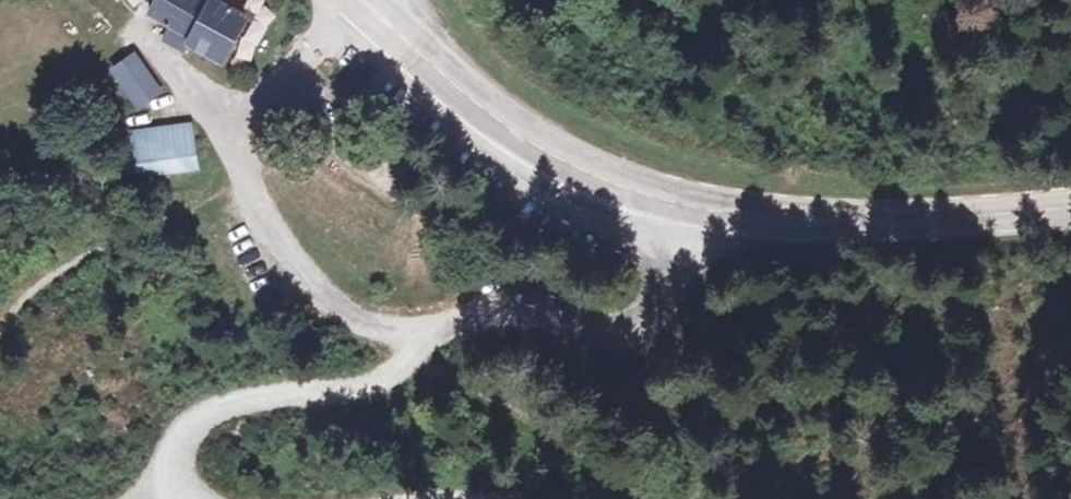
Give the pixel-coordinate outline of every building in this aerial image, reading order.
[(214,0),(159,0),(149,20),(170,30),(167,37),(175,41),(180,31),(209,45),(204,57),(225,67),(250,17),(214,0)] [(111,69),(136,108),(161,93),(136,54),(111,69)] [(131,130),(137,178),(201,171),(190,122),(131,130)]
